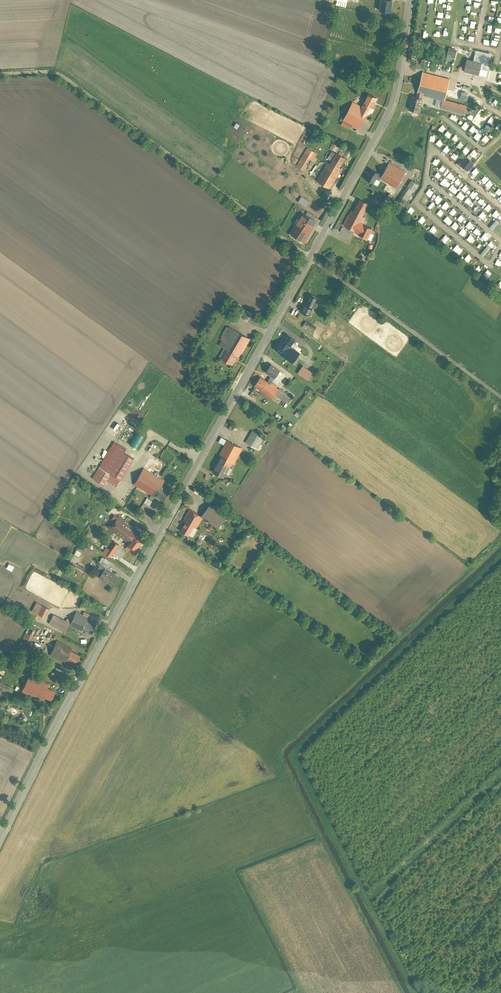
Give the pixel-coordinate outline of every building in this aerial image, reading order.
[(392,0),(379,0),(378,10),(390,12),(392,0)] [(457,49),(449,47),(448,53),(455,55),(457,49)] [(480,68),(487,69),(490,58),(475,53),(473,59),(467,58),(464,70),(479,74),(480,68)] [(450,79),(423,72),(416,96),(412,95),(408,109),(419,112),(423,95),(436,98),(434,106),(464,114),(467,105),(444,99),(450,79)] [(352,124),(358,128),(375,97),(368,93),(361,106),(353,101),(340,124),(349,129),(352,124)] [(443,124),(438,129),(442,132),(447,128),(443,124)] [(478,131),(474,136),(478,140),(482,135),(478,131)] [(485,142),(490,138),(486,134),(481,139),(485,142)] [(436,143),(440,146),(444,142),(440,138),(436,143)] [(443,149),(447,153),(451,148),(447,144),(443,149)] [(315,157),(317,153),(307,147),(297,165),(303,169),(310,158),(315,162),(317,158),(315,157)] [(316,181),(330,189),(342,169),(339,167),(344,158),(335,152),(330,162),(328,161),(316,181)] [(406,171),(389,162),(380,179),(397,188),(406,171)] [(365,179),(374,184),(376,179),(379,180),(382,174),(370,168),(365,179)] [(437,171),(434,176),(438,179),(442,175),(437,171)] [(411,179),(400,196),(401,197),(399,202),(405,205),(419,184),(411,179)] [(466,192),(470,188),(465,184),(462,188),(466,192)] [(310,200),(302,195),(298,201),(306,206),(310,200)] [(484,206),(487,203),(480,198),(478,201),(484,206)] [(358,199),(352,211),(351,210),(343,225),(358,233),(357,234),(367,239),(372,229),(362,224),(365,218),(362,216),(368,204),(358,199)] [(479,215),(483,219),(487,214),(483,210),(479,215)] [(289,233),(304,242),(318,220),(303,211),(289,233)] [(492,215),(499,220),(500,216),(500,215),(495,211),(492,215)] [(489,227),(492,229),(498,222),(496,219),(489,227)] [(457,253),(461,247),(457,243),(452,249),(457,253)] [(485,247),(482,251),(488,256),(491,252),(485,247)] [(309,315),(318,297),(310,293),(301,311),(309,315)] [(240,316),(247,320),(251,314),(243,310),(240,316)] [(316,326),(306,321),(303,327),(313,332),(316,326)] [(239,357),(250,338),(229,326),(218,345),(226,350),(221,358),(232,365),(237,356),(239,357)] [(299,352),(291,346),(295,339),(285,332),(274,350),(281,354),(280,355),(292,363),(299,352)] [(276,383),(283,372),(270,364),(265,372),(270,376),(267,381),(260,377),(254,386),(260,390),(259,392),(271,400),(279,388),(275,386),(276,385),(272,382),(273,381),(276,383)] [(313,372),(303,365),(298,373),(308,380),(313,372)] [(151,388),(162,373),(160,371),(148,386),(151,388)] [(254,390),(251,393),(256,398),(259,395),(254,390)] [(264,437),(252,430),(246,441),(258,447),(264,437)] [(234,463),(242,447),(228,440),(211,471),(223,477),(232,462),(234,463)] [(134,458),(123,451),(125,448),(118,443),(103,468),(120,479),(134,458)] [(99,466),(92,477),(103,484),(106,479),(116,486),(120,479),(99,466)] [(165,480),(144,467),(134,484),(155,496),(165,480)] [(150,505),(152,500),(147,497),(144,502),(150,505)] [(227,514),(210,502),(201,515),(217,527),(227,514)] [(57,518),(63,511),(57,507),(52,514),(57,518)] [(191,537),(203,518),(189,510),(183,520),(185,521),(180,530),(191,537)] [(110,528),(129,541),(126,545),(134,551),(141,541),(133,535),(138,528),(118,515),(118,516),(114,514),(111,518),(115,520),(110,528)] [(102,551),(110,556),(119,544),(112,539),(107,547),(106,546),(102,551)] [(79,547),(74,553),(78,556),(83,550),(79,547)] [(71,559),(75,562),(79,557),(74,554),(71,559)] [(106,566),(110,560),(102,556),(98,562),(106,566)] [(84,568),(77,562),(73,568),(78,571),(77,572),(80,575),(84,568)] [(118,576),(105,567),(99,575),(112,584),(118,576)] [(44,617),(48,608),(37,603),(35,602),(31,611),(33,612),(44,617)] [(65,631),(68,624),(82,630),(82,629),(91,633),(96,623),(87,619),(89,614),(84,611),(83,614),(77,611),(72,620),(67,617),(66,620),(53,614),(49,623),(65,631)] [(32,636),(36,626),(30,624),(26,633),(32,636)] [(79,654),(71,651),(72,648),(57,640),(50,654),(66,662),(66,661),(74,665),(79,654)] [(50,683),(29,674),(22,691),(43,700),(44,696),(49,699),(53,690),(48,687),(50,683)] [(0,681),(0,689),(8,692),(11,686),(0,681)]
